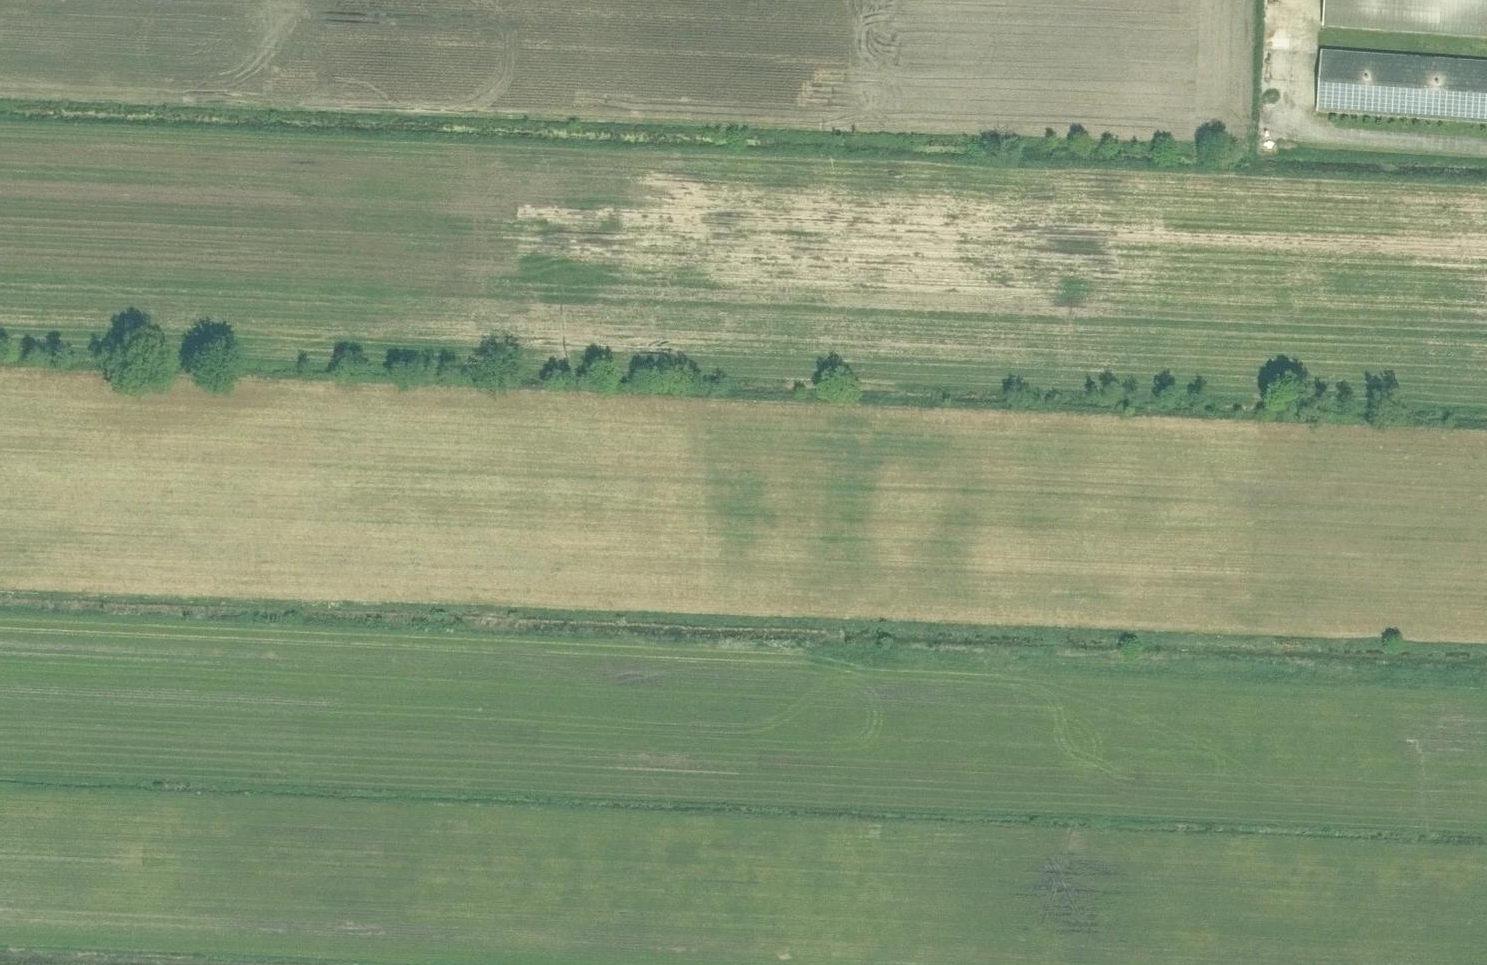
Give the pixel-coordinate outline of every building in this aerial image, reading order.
[(1323,28),(1486,40),(1486,0),(1325,0),(1323,28)] [(1322,53),(1317,114),(1486,126),(1486,64),(1322,53)]
